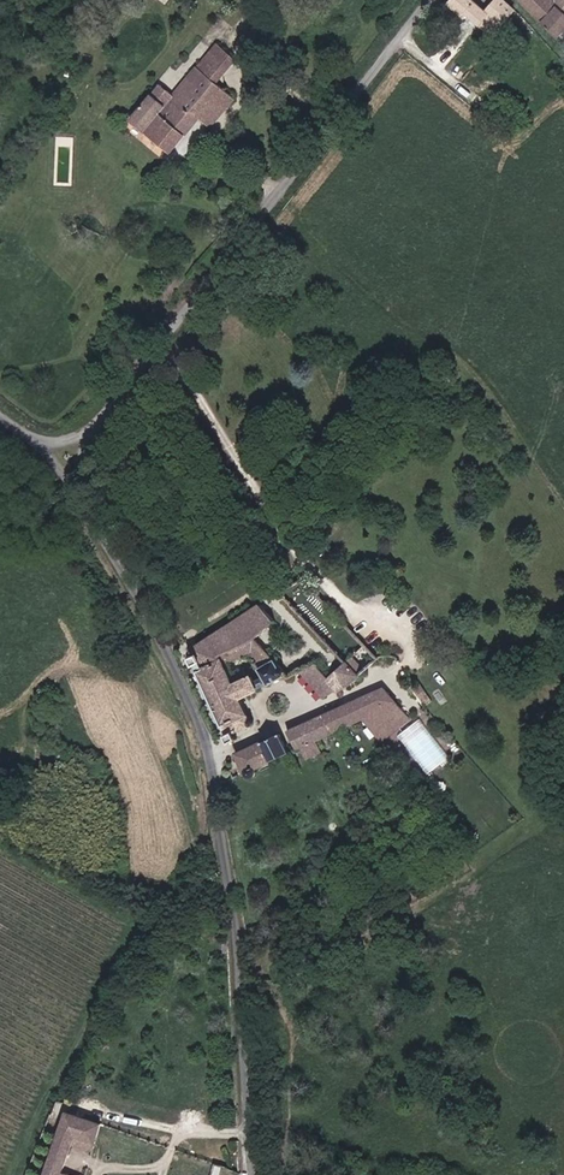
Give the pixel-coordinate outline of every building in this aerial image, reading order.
[(510,19),(518,10),(506,0),(452,0),(450,2),(468,18),(470,15),(489,32),(505,14),(510,19)] [(558,36),(563,30),(563,9),(555,0),(520,0),(558,36)] [(563,9),(563,0),(555,0),(563,9)] [(217,42),(171,96),(159,86),(133,117),(173,150),(201,117),(212,125),(236,97),(219,82),(238,59),(217,42)] [(196,646),(198,653),(189,657),(194,668),(198,667),(228,734),(224,735),(227,743),(236,739),(233,732),(247,726),(249,727),(251,726),(253,724),(253,721),(251,719),(250,718),(254,717),(244,695),(261,688),(255,674),(237,682),(228,660),(253,649),(260,660),(275,656),(257,637),(277,622),(262,600),(196,646)] [(277,657),(260,667),(270,684),(287,674),(277,657)] [(318,663),(301,670),(324,696),(341,689),(362,675),(349,660),(330,677),(318,663)] [(366,715),(385,740),(414,717),(385,685),(296,728),(303,745),(366,715)] [(270,762),(288,754),(280,737),(262,744),(270,762)] [(239,754),(247,772),(248,775),(252,776),(255,775),(256,772),(255,768),(270,762),(262,744),(239,754)] [(68,1170),(75,1144),(97,1150),(105,1120),(66,1108),(47,1174),(87,1174),(68,1170)]
